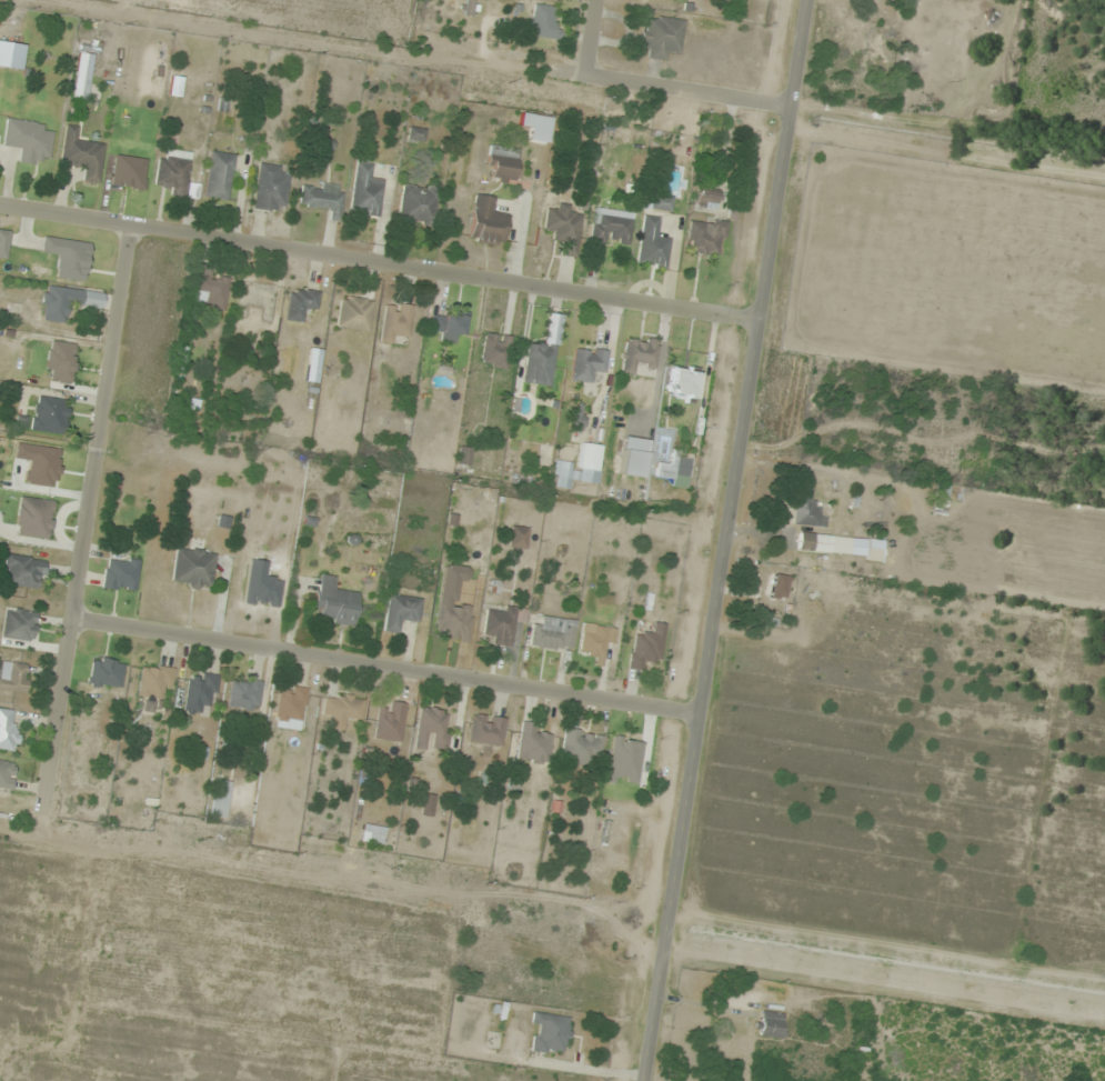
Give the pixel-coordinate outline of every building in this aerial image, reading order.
[(464,13),(472,14),(475,0),(467,0),(464,13)] [(532,36),(554,37),(555,6),(533,5),(532,36)] [(685,19),(653,15),(652,25),(642,23),(639,45),(648,46),(647,58),(668,61),(669,52),(681,53),(685,19)] [(93,54),(78,53),(74,98),(89,100),(93,54)] [(531,128),(529,141),(548,144),(552,118),(523,113),(520,126),(531,128)] [(44,123),(6,118),(2,148),(21,151),(20,163),(39,166),(41,157),(51,158),(54,134),(43,133),(44,123)] [(80,183),(99,186),(106,144),(77,139),(79,127),(65,125),(59,166),(83,169),(80,183)] [(515,185),(520,149),(490,144),(486,168),(495,169),(493,181),(515,185)] [(204,196),(229,200),(236,155),(211,151),(204,196)] [(155,190),(188,192),(191,159),(158,156),(155,190)] [(351,215),(380,217),(384,178),(373,177),(374,160),(356,158),(351,215)] [(253,210),(275,212),(276,204),(286,205),(290,175),(281,173),(282,166),(259,163),(253,210)] [(339,221),(345,187),(303,181),(299,204),(330,209),(328,219),(339,221)] [(403,184),(399,221),(435,224),(438,187),(403,184)] [(716,211),(719,195),(700,190),(696,207),(716,211)] [(508,212),(497,211),(498,197),(474,194),(469,241),(504,245),(508,212)] [(646,209),(667,212),(670,197),(649,194),(646,209)] [(560,256),(577,258),(584,216),(572,214),(573,208),(548,204),(543,234),(562,237),(560,256)] [(634,212),(594,207),(590,241),(630,246),(634,212)] [(637,265),(667,269),(671,237),(661,236),(663,218),(643,216),(637,265)] [(688,252),(724,252),(724,221),(688,221),(688,252)] [(8,260),(12,231),(0,229),(0,259),(8,260)] [(91,242),(43,236),(41,255),(60,258),(57,278),(85,282),(91,242)] [(204,296),(204,309),(227,310),(228,278),(194,276),(194,296),(204,296)] [(66,322),(68,303),(102,307),(104,292),(45,285),(41,320),(66,322)] [(318,312),(319,291),(289,288),(286,321),(305,322),(306,311),(318,312)] [(368,332),(373,301),(342,296),(337,327),(368,332)] [(398,343),(398,336),(412,336),(412,304),(384,304),(384,343),(398,343)] [(442,343),(459,343),(460,335),(466,336),(467,315),(432,314),(431,331),(442,331),(442,343)] [(509,336),(483,334),(481,367),(508,368),(509,336)] [(659,340),(625,336),(621,372),(643,375),(655,376),(659,340)] [(528,341),(523,382),(551,385),(556,344),(528,341)] [(604,373),(607,351),(574,347),(570,381),(591,383),(592,372),(604,373)] [(697,371),(672,367),(668,397),(693,400),(697,371)] [(33,432),(66,434),(69,400),(35,397),(33,432)] [(643,478),(648,440),(624,437),(619,475),(643,478)] [(603,446),(581,443),(578,464),(557,461),(554,488),(572,490),(573,482),(598,485),(603,446)] [(850,554),(851,537),(825,536),(826,513),(817,512),(818,487),(796,486),(794,524),(800,524),(798,552),(850,554)] [(16,536),(51,539),(54,499),(19,496),(16,536)] [(526,549),(529,528),(512,525),(508,547),(526,549)] [(216,551),(174,547),(171,584),(213,588),(216,551)] [(41,589),(46,560),(8,554),(3,583),(41,589)] [(141,561),(108,555),(103,587),(135,593),(141,561)] [(324,610),(323,621),(355,625),(360,591),(337,588),(339,576),(319,573),(314,609),(324,610)] [(385,631),(404,633),(405,621),(420,623),(423,598),(390,594),(385,631)] [(435,636),(469,641),(473,606),(439,602),(435,636)] [(526,609),(487,606),(484,643),(513,646),(514,623),(525,624),(526,609)] [(34,641),(37,612),(6,609),(3,638),(34,641)] [(533,644),(572,651),(578,621),(538,615),(533,644)] [(666,623),(654,622),(653,633),(634,631),(630,668),(645,670),(646,661),(661,662),(666,623)] [(592,653),(591,663),(603,665),(607,646),(613,647),(616,629),(585,623),(580,651),(592,653)] [(126,662),(94,656),(88,683),(120,690),(126,662)] [(26,694),(31,666),(12,662),(8,680),(0,678),(0,689),(26,694)] [(138,697),(147,698),(145,709),(157,711),(160,689),(173,690),(176,668),(142,664),(138,697)] [(204,705),(216,705),(218,676),(189,673),(185,713),(203,714),(204,705)] [(231,711),(260,711),(260,680),(231,680),(231,711)] [(306,720),(306,687),(278,687),(278,720),(306,720)] [(363,720),(366,696),(325,693),(323,715),(333,716),(332,728),(348,729),(349,719),(363,720)] [(401,742),(407,703),(391,701),(389,709),(380,708),(375,738),(401,742)] [(414,748),(445,753),(452,712),(421,707),(414,748)] [(18,710),(0,709),(0,749),(15,750),(18,710)] [(506,717),(472,714),(469,742),(503,746),(506,717)] [(552,735),(536,734),(537,723),(524,722),(522,740),(511,739),(509,760),(549,763),(552,735)] [(561,761),(600,765),(603,733),(565,729),(561,761)] [(0,760),(0,787),(13,788),(16,762),(0,760)] [(225,817),(232,782),(218,779),(210,814),(225,817)] [(387,828),(366,823),(361,841),(383,846),(387,828)] [(785,1014),(762,1011),(759,1035),(782,1038),(785,1014)] [(570,1016),(534,1013),(532,1051),(567,1053),(570,1016)]
